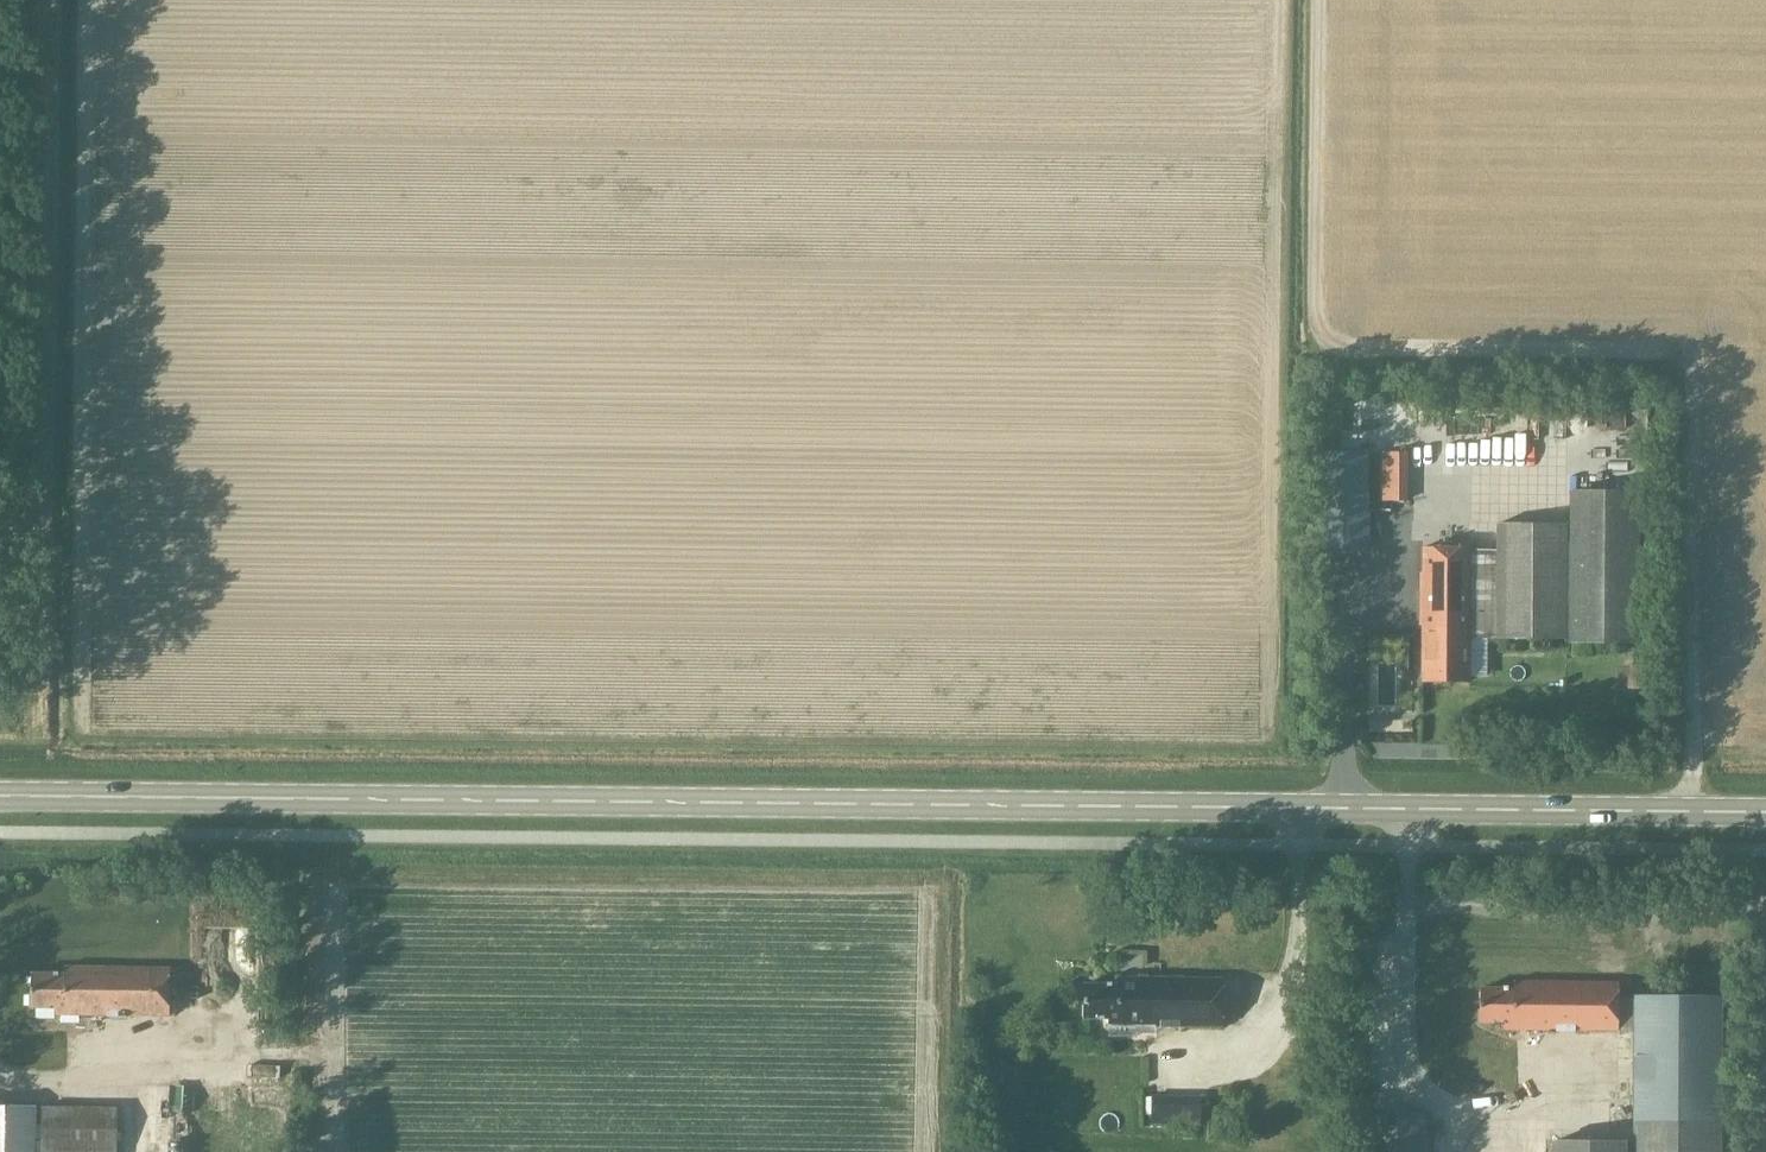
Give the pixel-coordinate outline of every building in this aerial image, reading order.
[(1407,500),(1407,451),(1379,451),(1379,499),(1407,500)] [(1366,548),(1366,452),(1318,452),(1318,548),(1366,548)] [(1468,679),(1469,638),(1636,640),(1639,495),(1571,494),(1570,543),(1566,543),(1566,523),(1498,522),(1498,550),(1470,550),(1470,546),(1422,546),(1421,679),(1468,679)] [(169,1015),(170,968),(64,966),(64,973),(31,973),(31,994),(29,994),(29,1007),(55,1007),(55,1014),(169,1015)] [(1223,1025),(1223,978),(1118,977),(1118,984),(1085,984),(1085,1005),(1083,1005),(1082,1017),(1107,1017),(1107,1024),(1223,1025)] [(1617,1029),(1618,997),(1618,982),(1513,981),(1512,988),(1479,988),(1479,1009),(1477,1009),(1477,1021),(1503,1022),(1503,1029),(1617,1029)] [(1721,995),(1634,995),(1634,1151),(1721,1151),(1721,995)] [(1041,1059),(1054,1067),(1062,1054),(1049,1046),(1041,1059)] [(1200,1123),(1200,1096),(1151,1095),(1151,1123),(1200,1123)] [(36,1105),(0,1104),(0,1151),(35,1151),(36,1105)] [(117,1106),(41,1105),(41,1151),(117,1151),(117,1106)] [(1427,1112),(1367,1111),(1366,1151),(1426,1151),(1427,1112)] [(1553,1141),(1553,1151),(1625,1151),(1625,1141),(1553,1141)]
